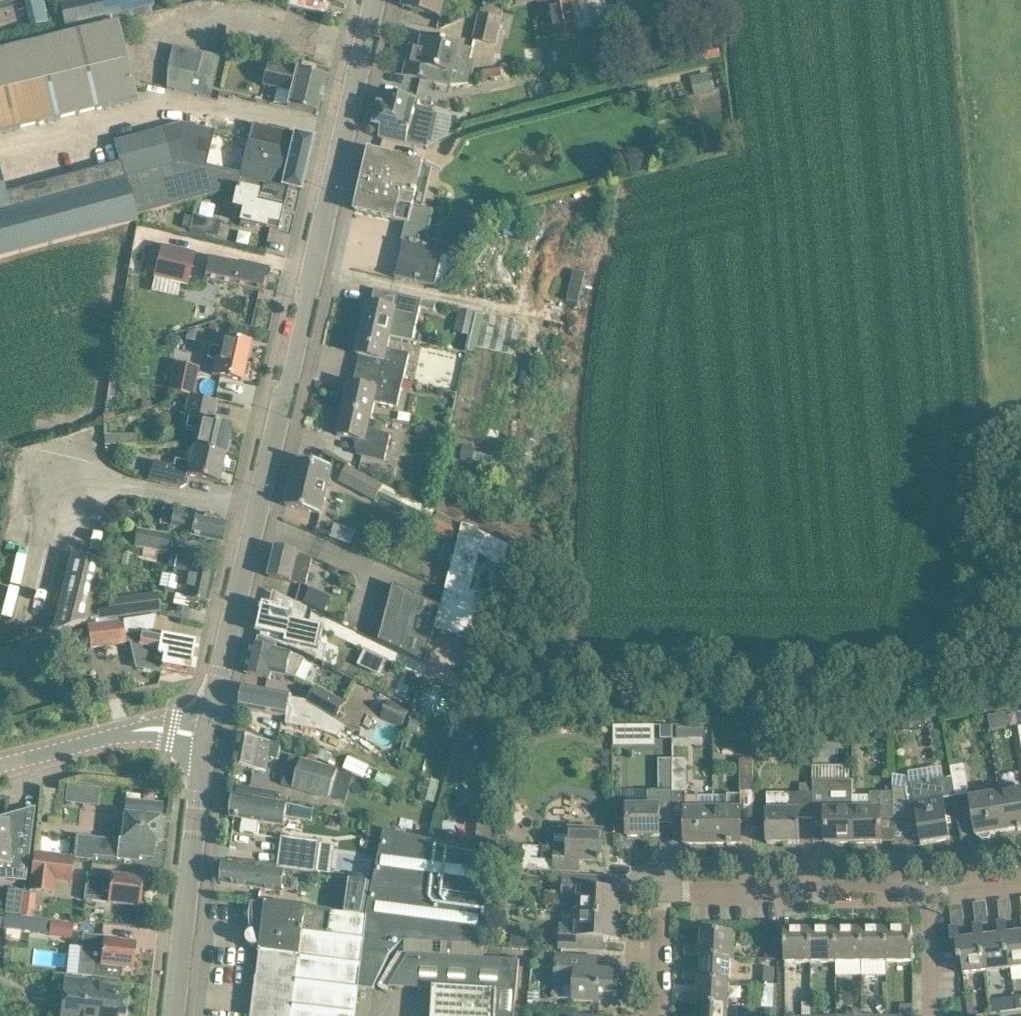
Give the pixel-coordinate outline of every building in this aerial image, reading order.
[(152,0),(72,0),(77,22),(153,6),(152,0)] [(346,0),(290,0),(289,7),(327,17),(328,12),(327,12),(329,5),(344,9),(346,0)] [(422,13),(440,17),(444,0),(405,0),(403,8),(422,13)] [(573,0),(548,0),(555,36),(555,39),(567,37),(579,35),(573,0)] [(474,41),(496,46),(502,21),(480,16),(474,41)] [(118,23),(61,37),(80,114),(137,100),(118,23)] [(80,114),(61,37),(20,47),(39,125),(80,114)] [(405,76),(452,87),(458,59),(471,62),(474,49),(424,38),(421,49),(412,47),(405,76)] [(20,47),(0,52),(0,134),(39,125),(20,47)] [(198,74),(175,69),(168,67),(168,69),(167,89),(166,89),(210,100),(220,58),(203,54),(198,74)] [(290,93),(286,108),(318,116),(327,78),(315,75),(317,67),(302,64),(300,72),(295,71),(295,74),(266,67),(262,86),(290,93)] [(691,79),(696,98),(715,93),(711,74),(691,79)] [(379,139),(429,151),(437,114),(415,109),(417,101),(414,100),(414,98),(402,95),(401,97),(386,93),(383,107),(380,106),(376,126),(382,127),(379,139)] [(181,125),(114,143),(120,163),(135,219),(201,201),(181,125)] [(214,133),(181,125),(201,201),(237,191),(241,178),(264,183),(289,189),(300,191),(301,191),(313,140),(252,126),(241,175),(205,167),(214,133)] [(370,150),(363,181),(417,194),(424,163),(370,150)] [(120,163),(78,175),(94,233),(135,222),(134,219),(135,219),(120,163)] [(78,175),(36,186),(52,245),(94,233),(78,175)] [(21,253),(20,249),(4,195),(0,179),(0,259),(21,253)] [(417,194),(363,181),(356,212),(407,224),(401,245),(403,245),(395,279),(436,289),(445,253),(429,250),(431,241),(427,240),(433,212),(414,208),(417,194)] [(232,194),(229,205),(234,207),(233,209),(243,211),(241,223),(259,227),(279,232),(279,228),(282,227),(284,220),(282,217),(285,206),(284,206),(289,189),(264,183),(261,197),(257,196),(237,191),(236,195),(232,194)] [(36,186),(4,195),(20,249),(21,253),(52,245),(36,186)] [(193,216),(189,232),(218,238),(222,223),(193,216)] [(488,228),(458,268),(466,274),(496,234),(488,228)] [(155,279),(167,282),(186,286),(194,255),(163,247),(155,279)] [(204,280),(264,295),(269,272),(209,258),(204,280)] [(369,304),(363,329),(391,336),(414,341),(421,309),(435,313),(437,304),(423,301),(419,300),(399,296),(396,311),(372,305),(369,304)] [(470,338),(467,353),(478,356),(479,349),(515,357),(521,328),(475,317),(470,338)] [(384,362),(380,376),(405,381),(411,355),(388,350),(391,336),(363,329),(357,356),(384,362)] [(212,375),(222,377),(242,382),(243,377),(247,378),(248,374),(249,367),(245,366),(250,345),(231,340),(225,339),(222,351),(210,348),(207,360),(216,362),(212,375)] [(190,396),(189,397),(192,397),(198,368),(175,363),(169,392),(190,396)] [(350,385),(344,410),(373,417),(376,403),(399,409),(403,389),(405,382),(405,381),(380,376),(377,391),(350,385)] [(405,382),(403,389),(411,391),(413,384),(405,382)] [(197,435),(193,449),(225,456),(226,452),(228,452),(230,444),(228,443),(231,428),(203,422),(205,414),(214,416),(216,403),(192,397),(189,397),(182,431),(197,435)] [(373,417),(344,410),(338,436),(365,443),(362,457),(386,463),(393,436),(370,431),(373,417)] [(137,436),(105,436),(105,446),(137,446),(137,436)] [(106,451),(106,457),(116,458),(116,448),(107,447),(106,451)] [(225,456),(193,449),(190,464),(175,461),(174,467),(152,462),(148,481),(180,489),(187,485),(188,477),(218,483),(222,468),(224,469),(226,460),(224,460),(225,456)] [(333,466),(297,458),(286,506),(323,514),(333,466)] [(384,486),(347,467),(339,482),(376,501),(384,486)] [(173,512),(169,528),(191,532),(190,537),(221,544),(226,523),(195,516),(195,517),(173,512)] [(438,514),(429,532),(453,543),(461,524),(438,514)] [(436,629),(435,630),(485,642),(496,600),(470,593),(481,555),(504,569),(510,546),(464,525),(441,608),(436,629)] [(137,530),(134,547),(166,553),(169,535),(137,530)] [(269,578),(306,587),(313,560),(296,556),(297,553),(276,548),(269,578)] [(86,623),(101,562),(72,555),(52,634),(86,623)] [(162,576),(159,589),(173,592),(173,594),(185,597),(185,599),(185,600),(208,605),(211,591),(212,587),(215,574),(191,569),(193,562),(177,558),(173,578),(162,576)] [(393,585),(378,642),(396,650),(426,665),(435,630),(436,629),(441,608),(411,594),(393,585)] [(310,588),(304,602),(323,611),(329,597),(310,588)] [(158,613),(155,596),(106,603),(109,620),(158,613)] [(263,614),(258,634),(262,634),(261,638),(278,645),(278,643),(320,653),(325,629),(303,624),(304,619),(294,617),(294,615),(286,613),(286,610),(264,605),(264,609),(262,609),(261,613),(263,614)] [(124,635),(122,622),(88,626),(91,649),(125,644),(124,635)] [(142,633),(138,652),(139,652),(143,670),(161,673),(161,670),(193,676),(199,643),(142,633)] [(254,645),(247,675),(267,679),(270,680),(272,674),(296,679),(305,661),(292,654),(277,651),(277,650),(278,645),(261,638),(259,637),(257,645),(254,645)] [(316,686),(307,702),(336,719),(337,719),(346,703),(316,686)] [(245,687),(240,710),(288,719),(287,726),(320,732),(339,738),(346,727),(306,703),(291,700),(292,696),(245,687)] [(379,718),(402,728),(411,708),(388,698),(379,718)] [(630,727),(614,727),(614,746),(630,745),(630,727)] [(687,727),(677,727),(677,739),(687,739),(687,727)] [(279,759),(281,744),(259,740),(236,735),(231,766),(254,770),(266,772),(268,758),(279,759)] [(673,792),(673,760),(673,754),(673,747),(659,747),(659,792),(647,792),(647,808),(627,809),(627,837),(660,837),(660,825),(673,825),(673,792)] [(289,759),(282,787),(292,789),(330,800),(330,798),(337,772),(300,762),(289,759)] [(686,760),(673,760),(673,792),(686,792),(686,760)] [(740,760),(740,792),(753,792),(753,760),(740,760)] [(950,768),(953,784),(955,792),(956,798),(969,796),(966,776),(964,766),(950,768)] [(893,788),(894,822),(918,825),(921,846),(951,842),(944,800),(949,799),(956,798),(955,792),(953,784),(947,784),(946,780),(911,785),(914,806),(908,807),(905,790),(893,788)] [(826,844),(852,844),(852,810),(852,781),(812,781),(812,784),(812,794),(812,819),(826,820),(826,844)] [(70,784),(68,802),(80,804),(82,786),(70,784)] [(799,819),(812,819),(812,794),(812,784),(799,784),(798,795),(767,795),(767,825),(768,845),(800,844),(799,819)] [(882,820),(894,822),(893,788),(893,787),(885,787),(885,794),(869,794),(869,810),(852,810),(852,844),(882,844),(882,820)] [(999,794),(1006,832),(1018,830),(1018,831),(1020,831),(1020,791),(999,794)] [(1006,832),(999,794),(970,800),(973,818),(976,837),(979,837),(980,839),(983,841),(989,840),(991,837),(991,835),(1006,832)] [(686,845),(713,845),(713,796),(685,796),(685,825),(686,845)] [(713,796),(713,845),(728,845),(728,846),(732,846),(732,845),(741,845),(741,796),(713,796)] [(231,818),(234,818),(243,820),(241,833),(259,836),(261,823),(273,824),(274,816),(312,822),(314,810),(286,805),(234,797),(231,818)] [(125,800),(124,811),(162,815),(163,804),(125,800)] [(25,882),(34,815),(33,815),(32,817),(9,824),(8,822),(0,824),(0,875),(9,874),(10,881),(11,881),(25,882)] [(93,861),(93,857),(138,862),(138,857),(153,859),(154,847),(157,847),(159,834),(162,832),(163,826),(160,823),(160,819),(125,815),(122,842),(77,837),(75,859),(93,861)] [(524,848),(522,870),(579,874),(580,862),(602,863),(604,833),(549,830),(548,850),(524,848)] [(358,991),(359,988),(374,990),(390,955),(405,941),(486,946),(489,920),(491,902),(497,856),(476,850),(384,831),(380,852),(373,885),(366,919),(334,914),(307,911),(297,983),(258,978),(254,1015),(355,1015),(358,991)] [(278,869),(317,874),(321,842),(282,837),(278,869)] [(36,894),(42,894),(43,881),(55,882),(71,884),(73,860),(33,856),(30,893),(36,894)] [(222,885),(241,888),(282,894),(285,872),(225,864),(222,885)] [(84,900),(120,905),(140,907),(143,881),(123,879),(87,874),(84,900)] [(579,900),(578,915),(618,918),(620,893),(607,892),(607,880),(565,877),(564,899),(579,900)] [(335,878),(331,902),(336,903),(334,914),(366,919),(373,885),(335,878)] [(25,893),(23,915),(34,916),(36,894),(30,893),(25,893)] [(507,904),(491,902),(489,920),(504,922),(507,904)] [(261,952),(258,978),(297,983),(307,911),(253,903),(253,905),(254,905),(253,916),(254,928),(254,934),(253,934),(252,934),(250,935),(249,936),(248,937),(248,939),(248,940),(247,942),(248,943),(248,945),(249,946),(250,947),(251,948),(252,948),(254,949),(256,949),(257,949),(258,948),(259,948),(261,952)] [(618,918),(578,915),(577,928),(561,927),(560,949),(603,952),(604,940),(617,941),(618,918)] [(5,916),(4,930),(34,933),(35,918),(5,916)] [(1020,971),(1020,934),(1008,936),(1007,922),(997,924),(999,937),(1003,937),(1005,956),(1010,956),(1011,972),(1020,971)] [(987,975),(1011,972),(1010,956),(1005,956),(1003,937),(999,937),(984,939),(983,925),(973,927),(975,940),(979,940),(981,959),(985,959),(987,975)] [(964,978),(987,975),(985,959),(981,959),(979,940),(975,940),(960,942),(959,927),(950,928),(951,943),(956,943),(958,965),(962,964),(964,978)] [(686,957),(701,958),(701,957),(731,959),(733,934),(702,932),(701,948),(687,947),(686,957)] [(811,964),(810,932),(785,932),(785,964),(811,964)] [(836,932),(810,932),(811,964),(836,964),(836,932)] [(861,932),(836,932),(836,964),(862,963),(861,932)] [(887,932),(861,932),(862,963),(887,963),(887,932)] [(913,932),(887,932),(887,963),(913,963),(913,932)] [(81,949),(78,977),(120,981),(122,968),(133,969),(136,945),(117,943),(117,939),(83,935),(81,949)] [(533,951),(532,961),(539,961),(544,957),(545,952),(533,951)] [(484,960),(409,956),(392,984),(389,988),(432,991),(431,1015),(514,1015),(519,962),(484,960)] [(573,1002),(593,1003),(613,1004),(615,973),(601,972),(601,960),(556,957),(555,984),(574,985),(573,1002)] [(685,981),(700,981),(730,983),(731,959),(701,957),(701,958),(700,972),(685,971),(685,981)] [(774,969),(764,969),(764,985),(774,985),(774,969)] [(127,999),(120,998),(120,990),(91,987),(91,982),(65,979),(61,1015),(125,1015),(127,999)] [(683,1005),(698,1006),(698,1005),(728,1007),(730,983),(700,981),(699,996),(684,995),(683,1005)] [(728,1007),(698,1005),(698,1006),(697,1015),(728,1015),(728,1007)]
